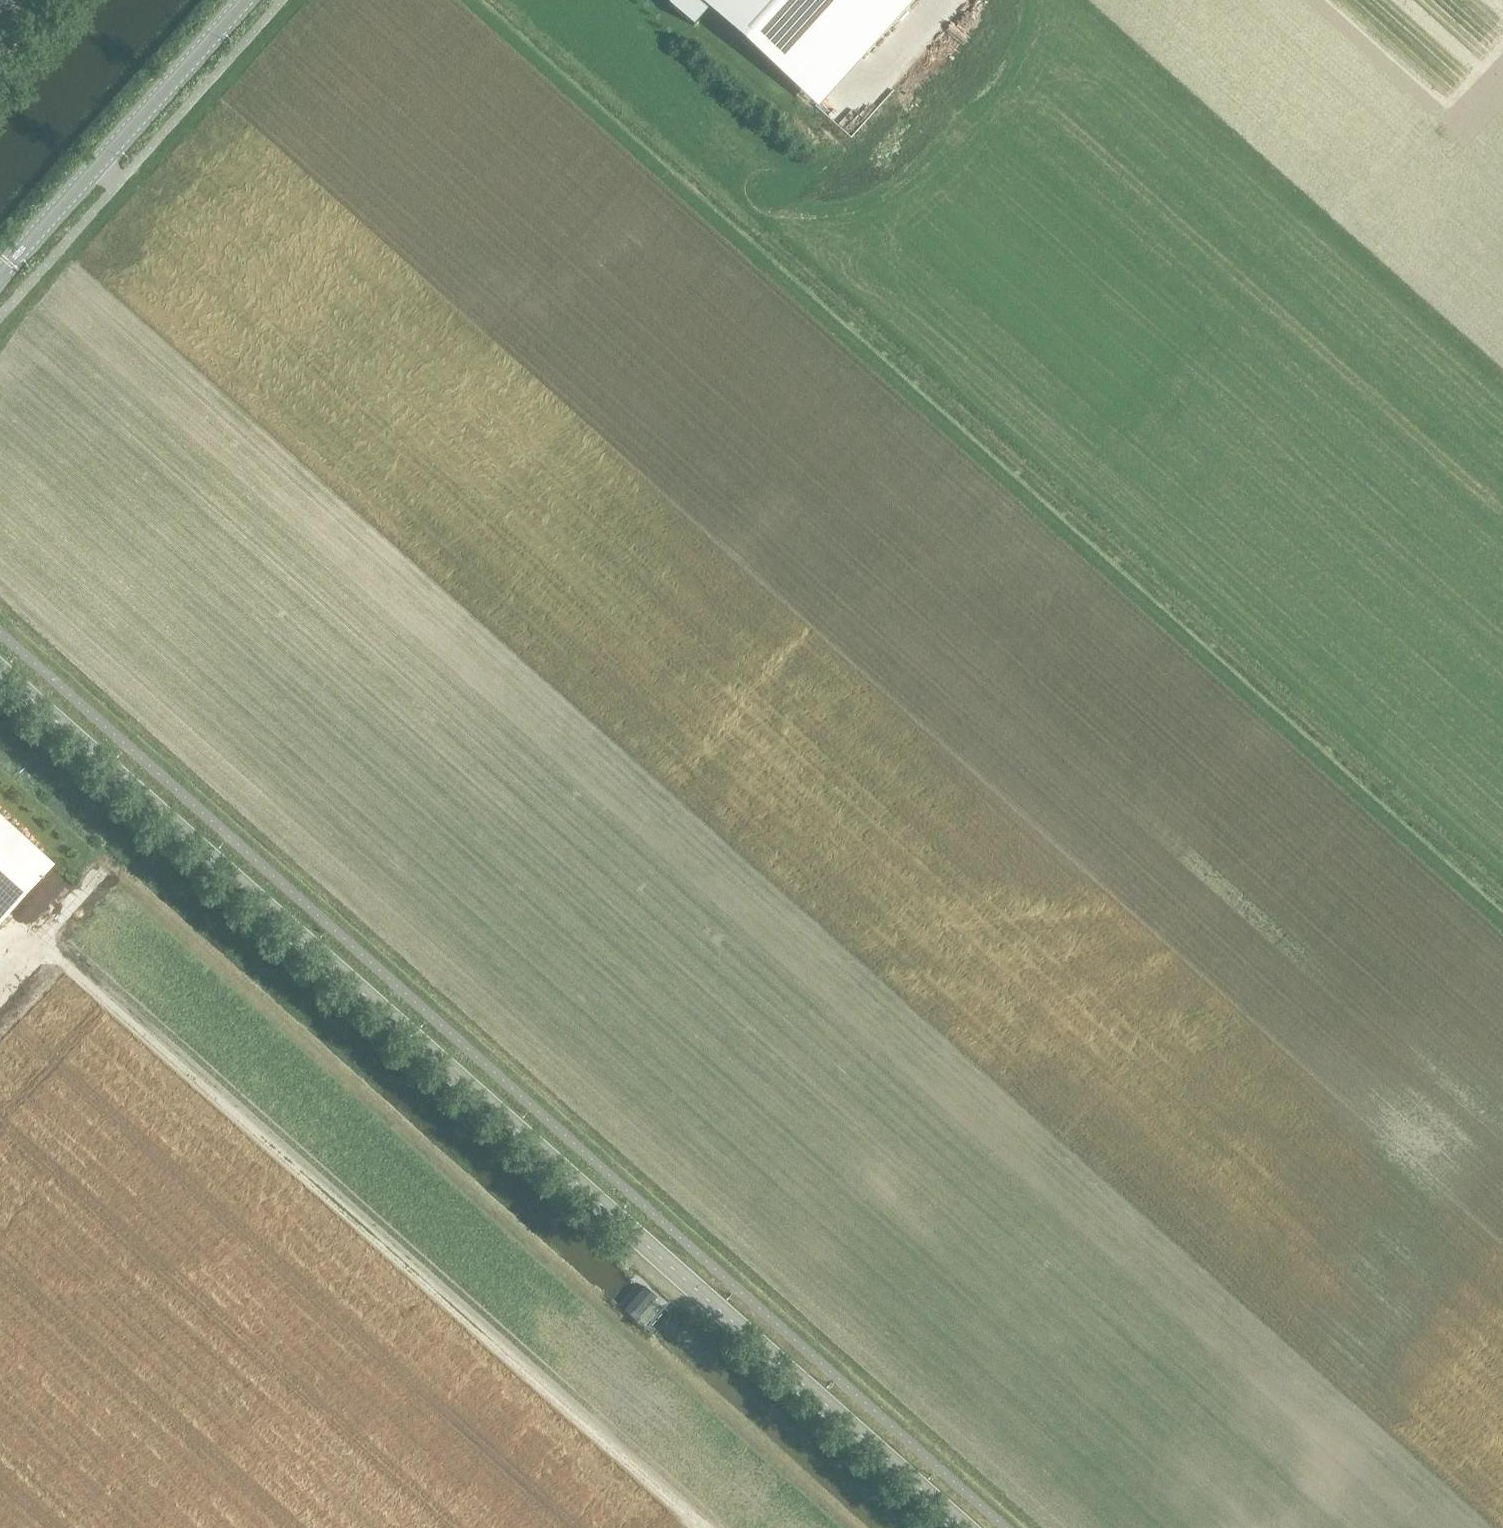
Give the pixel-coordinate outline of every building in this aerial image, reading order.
[(670,4),(695,26),(710,10),(796,87),(820,108),(917,0),(673,0),(670,4)] [(9,911),(50,866),(0,820),(0,921),(9,911)] [(627,1286),(618,1296),(638,1312),(646,1302),(627,1286)]
